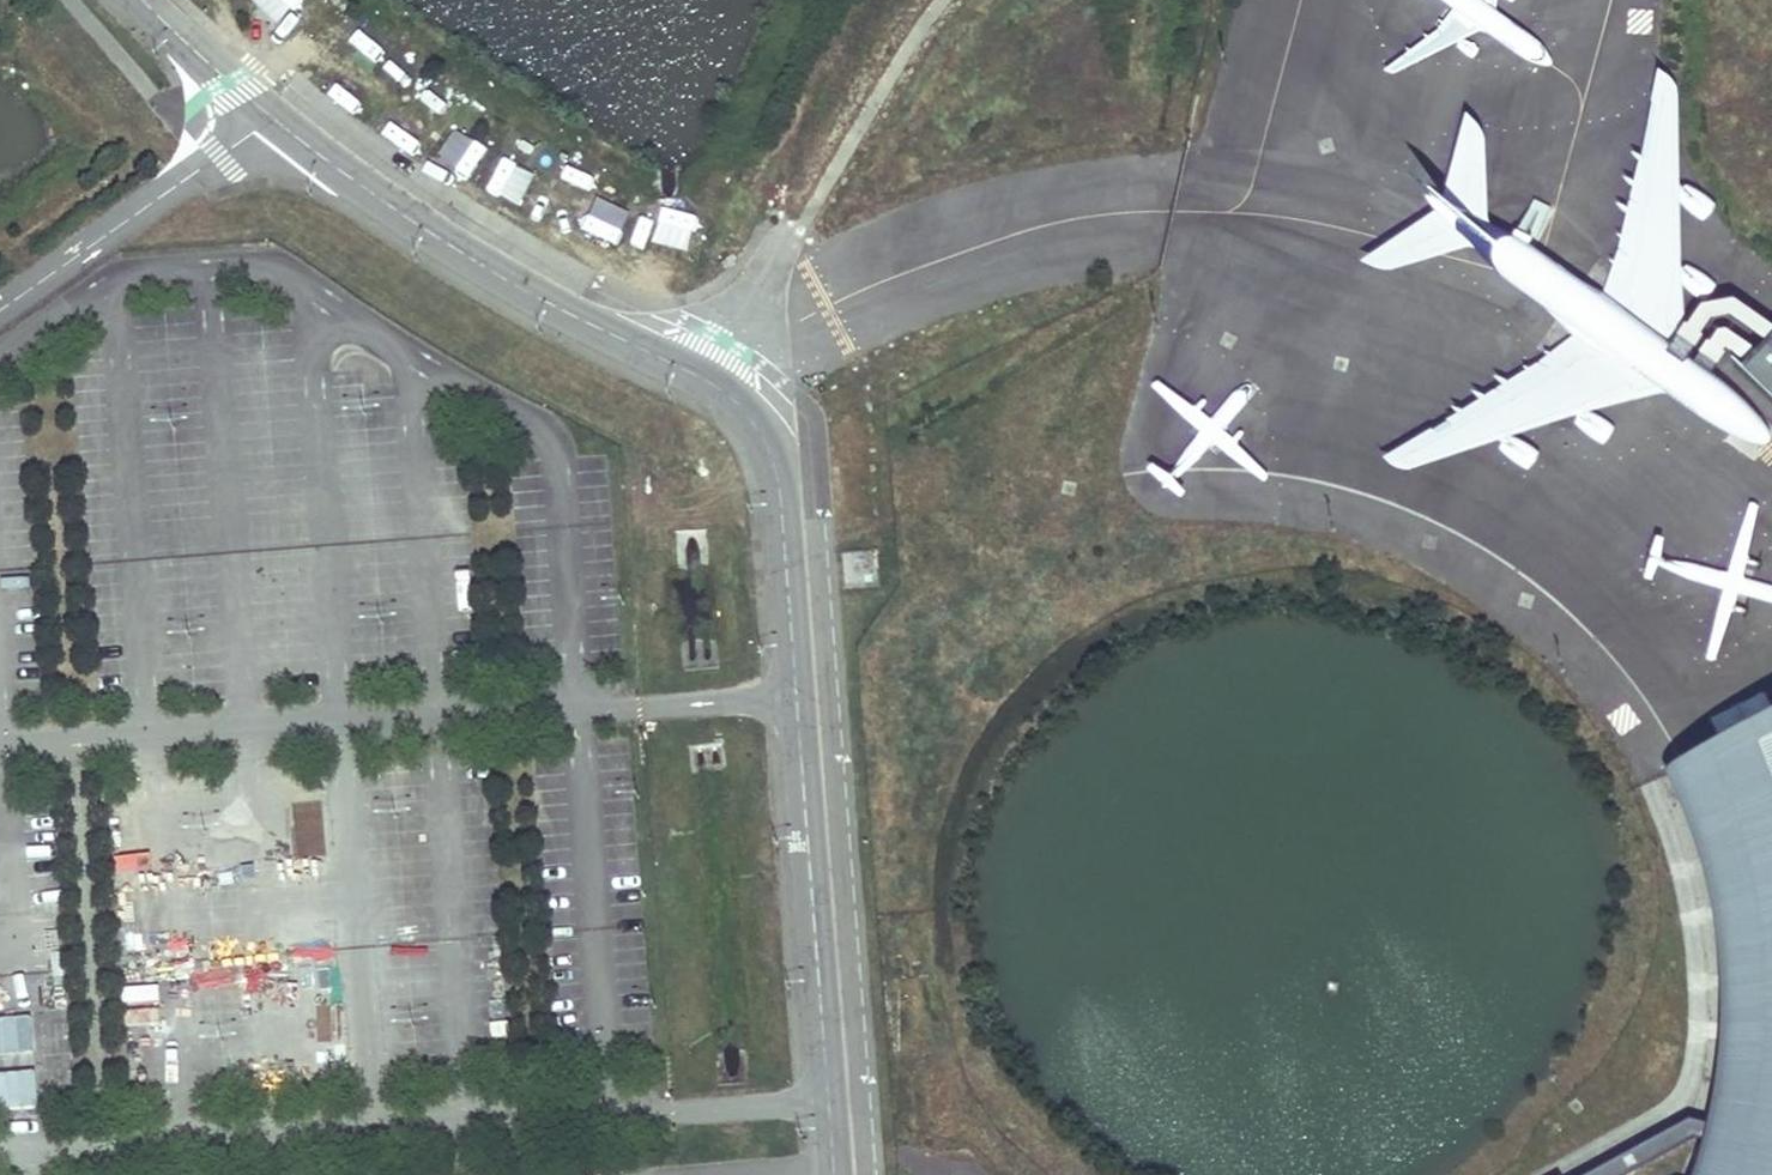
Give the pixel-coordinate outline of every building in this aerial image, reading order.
[(234,4),(262,31),(288,5),(283,0),(238,0),(234,4)] [(570,209),(596,222),(612,193),(586,179),(570,209)] [(1753,368),(1740,383),(1771,413),(1771,348),(1753,368)] [(1664,776),(1675,800),(1685,824),(1694,849),(1701,874),(1708,899),(1713,924),(1716,950),(1719,976),(1720,1002),(1720,1028),(1718,1053),(1715,1079),(1711,1104),(1706,1130),(1688,1125),(1595,1174),(1634,1174),(1693,1143),(1702,1146),(1699,1158),(1695,1171),(1693,1174),(1771,1174),(1771,724),(1664,776)]
